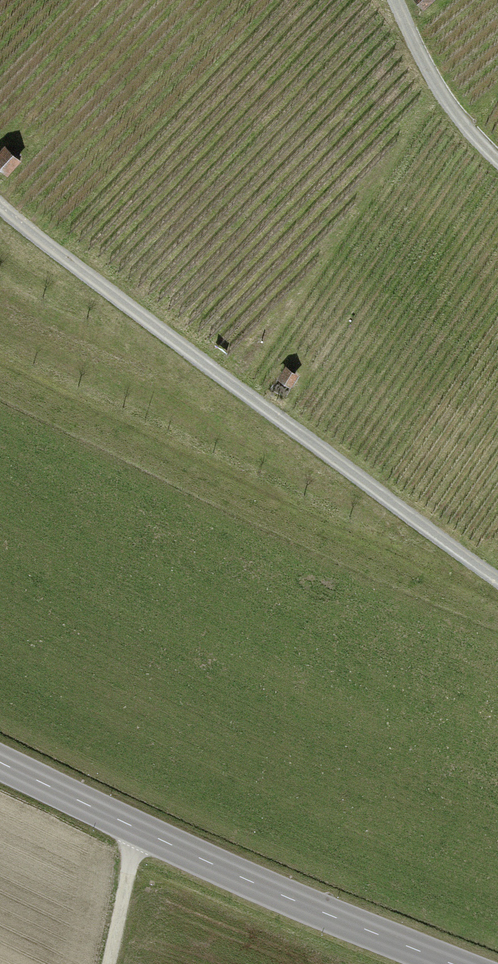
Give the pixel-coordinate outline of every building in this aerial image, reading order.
[(0,153),(0,163),(8,171),(19,159),(6,147),(0,153)] [(295,373),(287,368),(281,377),(289,382),(295,373)]
